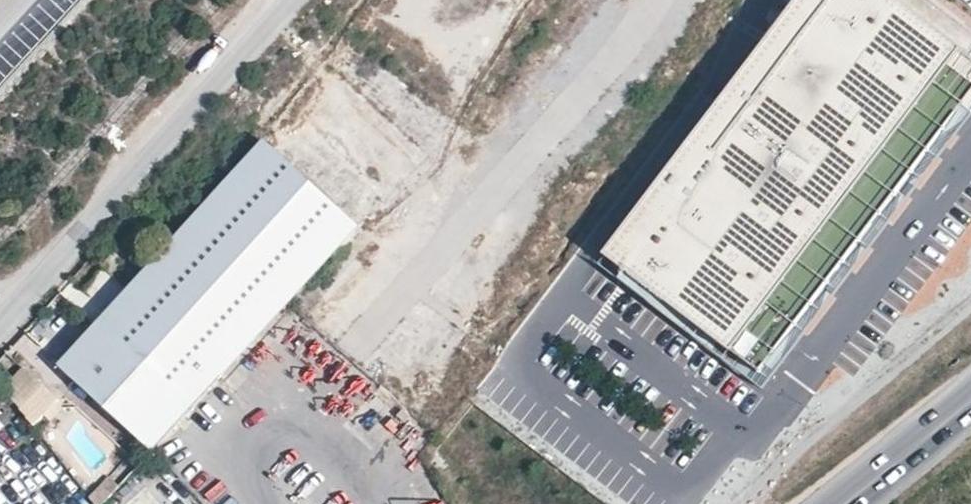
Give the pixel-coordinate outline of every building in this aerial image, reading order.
[(605,253),(759,374),(948,124),(970,94),(970,36),(918,0),(798,0),(791,9),(658,184),(610,246),(605,253)] [(262,138),(58,363),(152,451),(357,228),(262,138)] [(25,366),(1,392),(38,425),(62,400),(25,366)]
